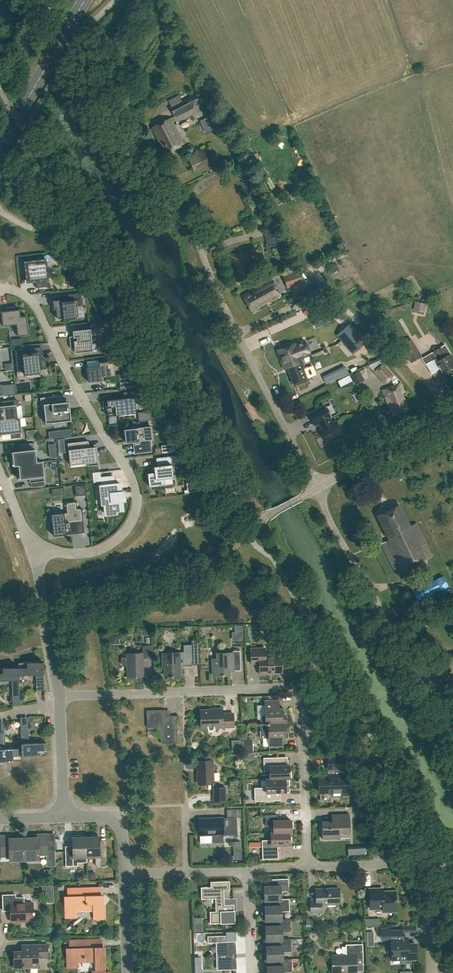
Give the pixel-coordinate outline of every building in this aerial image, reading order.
[(171,108),(176,117),(199,105),(194,96),(171,108)] [(152,128),(155,134),(164,153),(183,143),(170,118),(155,126),(152,128)] [(216,161),(209,147),(187,158),(195,172),(216,161)] [(271,246),(282,243),(277,224),(266,227),(271,246)] [(252,248),(247,250),(231,254),(238,281),(252,277),(248,264),(256,262),(252,248)] [(36,288),(49,286),(46,258),(24,261),(26,283),(35,282),(36,288)] [(285,287),(301,281),(299,273),(282,278),(285,287)] [(281,296),(272,279),(242,295),(251,311),(271,300),(271,301),(281,296)] [(298,293),(302,300),(305,306),(323,296),(316,283),(298,293)] [(67,301),(60,302),(60,300),(53,301),(54,309),(56,309),(57,319),(63,318),(63,319),(76,318),(76,317),(78,316),(77,307),(83,306),(82,293),(67,294),(67,301)] [(415,303),(414,311),(424,313),(425,305),(415,303)] [(2,326),(9,325),(16,324),(17,336),(28,334),(26,316),(21,316),(20,309),(15,310),(15,306),(10,307),(10,308),(7,308),(7,307),(6,307),(7,311),(1,311),(2,326)] [(333,306),(309,318),(313,326),(337,314),(333,306)] [(349,325),(343,330),(347,335),(342,339),(349,348),(355,344),(359,348),(365,343),(349,325)] [(70,348),(74,347),(75,353),(93,351),(91,335),(101,334),(100,328),(90,329),(72,331),(73,336),(69,337),(70,348)] [(422,356),(411,339),(400,345),(410,363),(422,356)] [(301,359),(301,360),(303,359),(302,358),(310,355),(305,341),(295,344),(295,343),(277,350),(283,366),(301,359)] [(450,353),(445,345),(432,352),(433,352),(422,359),(425,364),(436,358),(438,360),(436,361),(446,378),(452,374),(452,358),(450,353)] [(38,370),(46,369),(45,357),(41,357),(41,353),(30,354),(29,348),(15,350),(17,372),(26,371),(26,376),(38,374),(38,370)] [(287,365),(288,367),(294,385),(309,379),(301,360),(287,365)] [(99,362),(99,366),(87,367),(88,382),(102,380),(101,377),(115,375),(113,361),(99,362)] [(372,372),(383,385),(394,376),(383,363),(372,372)] [(341,378),(349,374),(345,366),(337,370),(336,369),(323,376),(328,383),(340,377),(341,378)] [(132,373),(118,374),(120,389),(134,387),(132,373)] [(404,391),(400,383),(382,390),(392,415),(408,409),(401,392),(404,391)] [(108,416),(136,413),(134,398),(138,398),(137,391),(123,392),(123,398),(106,400),(108,416)] [(41,408),(44,408),(45,423),(71,420),(69,401),(64,401),(64,395),(40,398),(41,408)] [(17,418),(15,406),(18,406),(17,400),(2,401),(2,407),(0,407),(0,420),(17,418)] [(336,421),(332,423),(329,418),(330,417),(324,406),(309,414),(315,425),(319,423),(322,429),(320,430),(327,443),(343,434),(336,421)] [(11,432),(12,438),(20,437),(20,431),(19,418),(17,418),(0,420),(0,433),(11,432)] [(132,428),(124,429),(125,443),(134,442),(135,452),(145,451),(144,440),(152,439),(151,426),(139,427),(139,426),(131,427),(132,428)] [(88,441),(67,443),(70,465),(88,463),(88,466),(98,465),(96,446),(89,447),(88,441)] [(16,464),(36,462),(34,443),(20,444),(21,451),(11,452),(12,465),(16,465),(16,464)] [(149,486),(165,485),(165,484),(164,484),(164,479),(172,478),(173,478),(172,465),(175,465),(174,456),(156,458),(157,466),(154,466),(154,467),(155,472),(148,473),(149,486)] [(16,464),(16,465),(18,479),(28,477),(29,482),(31,482),(32,487),(45,486),(42,461),(36,462),(16,464)] [(120,483),(115,484),(113,484),(112,477),(101,478),(102,486),(104,486),(105,503),(104,503),(105,514),(116,513),(116,510),(123,510),(122,500),(124,500),(124,492),(121,492),(120,483)] [(192,482),(186,483),(187,493),(198,492),(192,482)] [(85,485),(74,486),(76,496),(86,495),(85,485)] [(64,487),(51,489),(52,496),(64,494),(64,487)] [(77,508),(76,501),(65,502),(66,512),(51,514),(53,536),(67,534),(66,532),(72,531),(71,520),(83,519),(82,508),(77,508)] [(396,574),(432,555),(416,523),(410,526),(399,504),(377,515),(389,539),(381,544),(396,574)] [(420,605),(450,590),(442,575),(413,591),(420,605)] [(426,618),(428,627),(439,623),(437,614),(426,618)] [(180,665),(192,664),(192,644),(183,645),(184,652),(162,652),(163,665),(164,665),(165,676),(171,676),(171,677),(180,677),(180,665)] [(143,658),(153,658),(153,645),(142,645),(142,653),(127,653),(127,657),(123,657),(121,659),(121,664),(123,665),(127,665),(128,677),(143,676),(143,658)] [(259,674),(269,674),(269,672),(282,672),(282,665),(285,665),(284,655),(265,656),(265,648),(250,648),(251,663),(259,663),(259,674)] [(230,675),(229,667),(233,667),(233,670),(241,670),(240,650),(233,651),(233,652),(216,653),(216,658),(212,658),(213,675),(222,675),(230,675)] [(36,690),(44,690),(43,661),(42,661),(34,662),(18,663),(18,665),(18,667),(19,675),(36,674),(36,690)] [(20,695),(19,675),(18,667),(10,668),(0,668),(0,680),(11,680),(12,696),(20,695)] [(287,722),(285,722),(285,714),(284,714),(284,708),(278,708),(278,700),(265,700),(265,715),(263,715),(260,718),(260,723),(259,723),(259,724),(287,722)] [(214,727),(234,726),(233,713),(222,714),(222,708),(214,709),(214,710),(200,710),(201,727),(207,727),(209,730),(213,730),(214,727)] [(177,743),(176,716),(169,716),(169,714),(166,711),(164,711),(164,710),(149,710),(147,712),(147,728),(158,727),(158,733),(160,733),(161,743),(177,743)] [(282,746),(282,737),(287,737),(287,731),(288,731),(287,722),(259,724),(260,724),(261,738),(269,738),(269,746),(282,746)] [(46,742),(29,743),(28,727),(20,727),(21,748),(22,756),(30,756),(46,755),(46,742)] [(6,761),(22,761),(22,758),(22,756),(21,748),(4,748),(4,732),(0,733),(0,761),(6,761)] [(235,740),(235,748),(232,749),(232,752),(241,751),(241,740),(235,740)] [(345,769),(344,756),(328,756),(328,770),(330,769),(330,774),(320,775),(320,792),(333,791),(333,795),(340,795),(340,794),(348,794),(347,774),(343,774),(343,769),(345,769)] [(289,778),(289,765),(278,765),(278,757),(263,757),(264,771),(269,770),(269,778),(269,779),(285,778),(289,778)] [(214,783),(213,760),(197,760),(198,784),(214,783)] [(269,778),(265,779),(266,787),(254,788),(255,801),(275,800),(275,792),(289,791),(289,778),(285,778),(269,779),(269,778)] [(213,787),(214,801),(226,801),(225,787),(213,787)] [(359,811),(367,818),(370,818),(369,808),(359,808),(359,811)] [(227,817),(241,817),(241,809),(227,809),(227,817)] [(289,832),(291,832),(291,820),(277,821),(277,814),(265,815),(266,826),(273,826),(273,832),(273,833),(289,832)] [(340,829),(340,828),(342,828),(342,830),(350,830),(349,814),(336,814),(336,820),(321,821),(322,839),(338,838),(337,830),(338,830),(339,830),(339,829),(340,829)] [(236,817),(227,817),(222,818),(199,818),(199,835),(211,834),(211,843),(223,842),(223,834),(237,833),(236,817)] [(273,832),(271,832),(271,840),(262,840),(263,859),(278,858),(278,846),(279,844),(290,844),(289,832),(273,833),(273,832)] [(107,864),(106,849),(99,849),(99,836),(98,836),(98,834),(90,834),(90,836),(85,836),(86,857),(95,856),(95,865),(107,864)] [(37,838),(23,838),(24,859),(38,859),(38,854),(47,854),(47,858),(55,858),(54,845),(46,845),(46,835),(37,835),(37,838)] [(80,835),(73,835),(73,837),(72,837),(72,850),(65,850),(66,866),(77,865),(77,857),(86,857),(85,836),(80,837),(80,835)] [(0,836),(1,843),(1,855),(10,855),(10,860),(24,859),(23,838),(10,839),(9,836),(0,836)] [(240,840),(232,840),(232,850),(240,850),(240,840)] [(263,886),(264,900),(271,900),(271,899),(281,899),(281,891),(289,891),(288,878),(270,879),(270,886),(263,886)] [(234,924),(234,904),(224,904),(224,890),(230,890),(229,881),(210,881),(211,887),(207,887),(207,886),(205,886),(205,887),(201,887),(201,899),(202,899),(202,897),(215,897),(216,911),(210,912),(210,923),(234,922),(234,924)] [(99,887),(70,888),(70,896),(64,896),(65,917),(77,917),(77,909),(93,909),(93,919),(104,918),(103,894),(99,895),(99,887)] [(342,897),(342,894),(340,893),(339,893),(339,888),(315,889),(316,900),(310,900),(310,912),(321,912),(321,904),(339,904),(339,899),(340,899),(342,897)] [(382,892),(382,889),(370,889),(370,908),(383,908),(383,911),(395,911),(395,900),(395,891),(382,892)] [(20,921),(20,920),(34,919),(33,913),(34,913),(34,911),(33,911),(33,903),(24,903),(24,897),(15,897),(15,894),(2,895),(3,911),(10,910),(11,921),(20,921)] [(264,906),(265,920),(272,920),(272,919),(282,919),(281,911),(289,911),(289,898),(281,899),(271,899),(271,900),(271,906),(264,906)] [(265,926),(265,940),(272,940),(272,939),(282,939),(282,931),(290,931),(290,918),(282,919),(272,919),(272,920),(272,926),(265,926)] [(313,924),(313,919),(306,919),(306,928),(319,927),(319,923),(313,924)] [(416,958),(415,943),(407,944),(407,937),(402,937),(401,930),(386,931),(386,928),(380,928),(381,938),(391,938),(392,954),(392,959),(393,959),(393,962),(399,962),(399,959),(416,958)] [(235,968),(236,967),(235,941),(226,942),(226,935),(207,936),(208,943),(217,942),(218,956),(217,958),(217,968),(218,969),(235,968)] [(66,967),(78,967),(77,961),(94,961),(95,971),(92,971),(92,972),(108,972),(108,967),(106,967),(105,946),(101,947),(101,939),(71,940),(72,948),(66,948),(66,967)] [(266,946),(266,960),(273,960),(273,959),(283,959),(283,951),(291,951),(290,939),(282,939),(272,939),(272,940),(273,946),(266,946)] [(48,957),(47,944),(22,945),(22,951),(13,952),(14,968),(38,967),(38,957),(48,957)] [(356,971),(356,958),(363,958),(363,944),(346,944),(346,955),(331,955),(332,972),(356,971)] [(291,959),(283,959),(273,959),(273,960),(273,966),(266,966),(266,972),(284,972),(284,971),(292,971),(291,959)]
